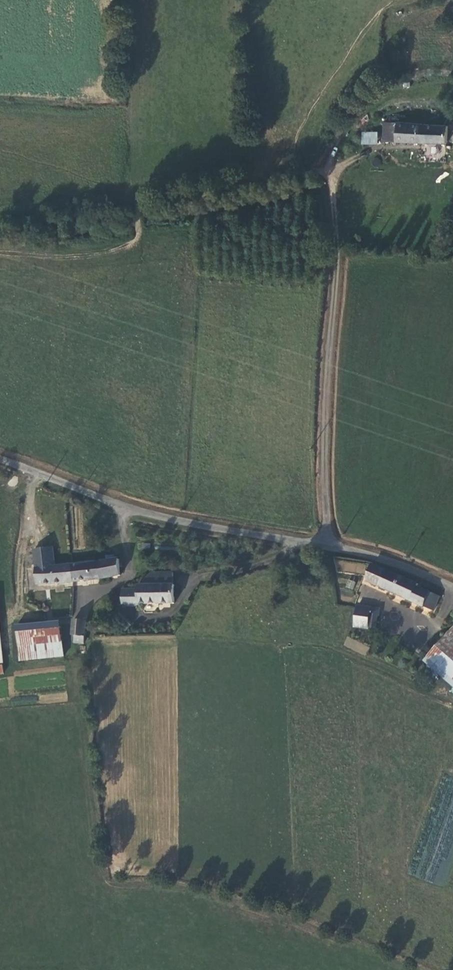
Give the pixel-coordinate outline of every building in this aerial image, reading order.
[(398,55),(396,78),(403,78),(405,55),(398,55)] [(448,137),(448,119),(402,118),(384,118),(383,136),(448,137)] [(377,132),(361,131),(360,144),(377,145),(377,132)] [(36,550),(38,569),(56,567),(55,549),(36,550)] [(100,581),(122,575),(116,559),(96,564),(56,567),(38,569),(39,586),(100,581)] [(414,587),(415,584),(373,568),(366,583),(434,609),(438,598),(414,587)] [(138,589),(124,588),(122,587),(120,603),(135,604),(135,601),(172,606),(174,589),(173,589),(174,576),(165,575),(165,577),(152,575),(143,582),(143,585),(138,585),(138,589)] [(353,628),(363,629),(370,630),(373,617),(374,610),(355,608),(353,628)] [(78,633),(76,644),(85,643),(89,621),(77,619),(75,633),(78,633)] [(66,659),(63,624),(36,626),(36,627),(38,648),(40,648),(40,662),(66,659)] [(40,662),(40,648),(38,648),(36,627),(22,629),(23,663),(40,662)] [(430,653),(433,656),(445,642),(452,648),(452,627),(430,653)] [(433,656),(451,670),(452,668),(452,648),(445,642),(433,656)]
